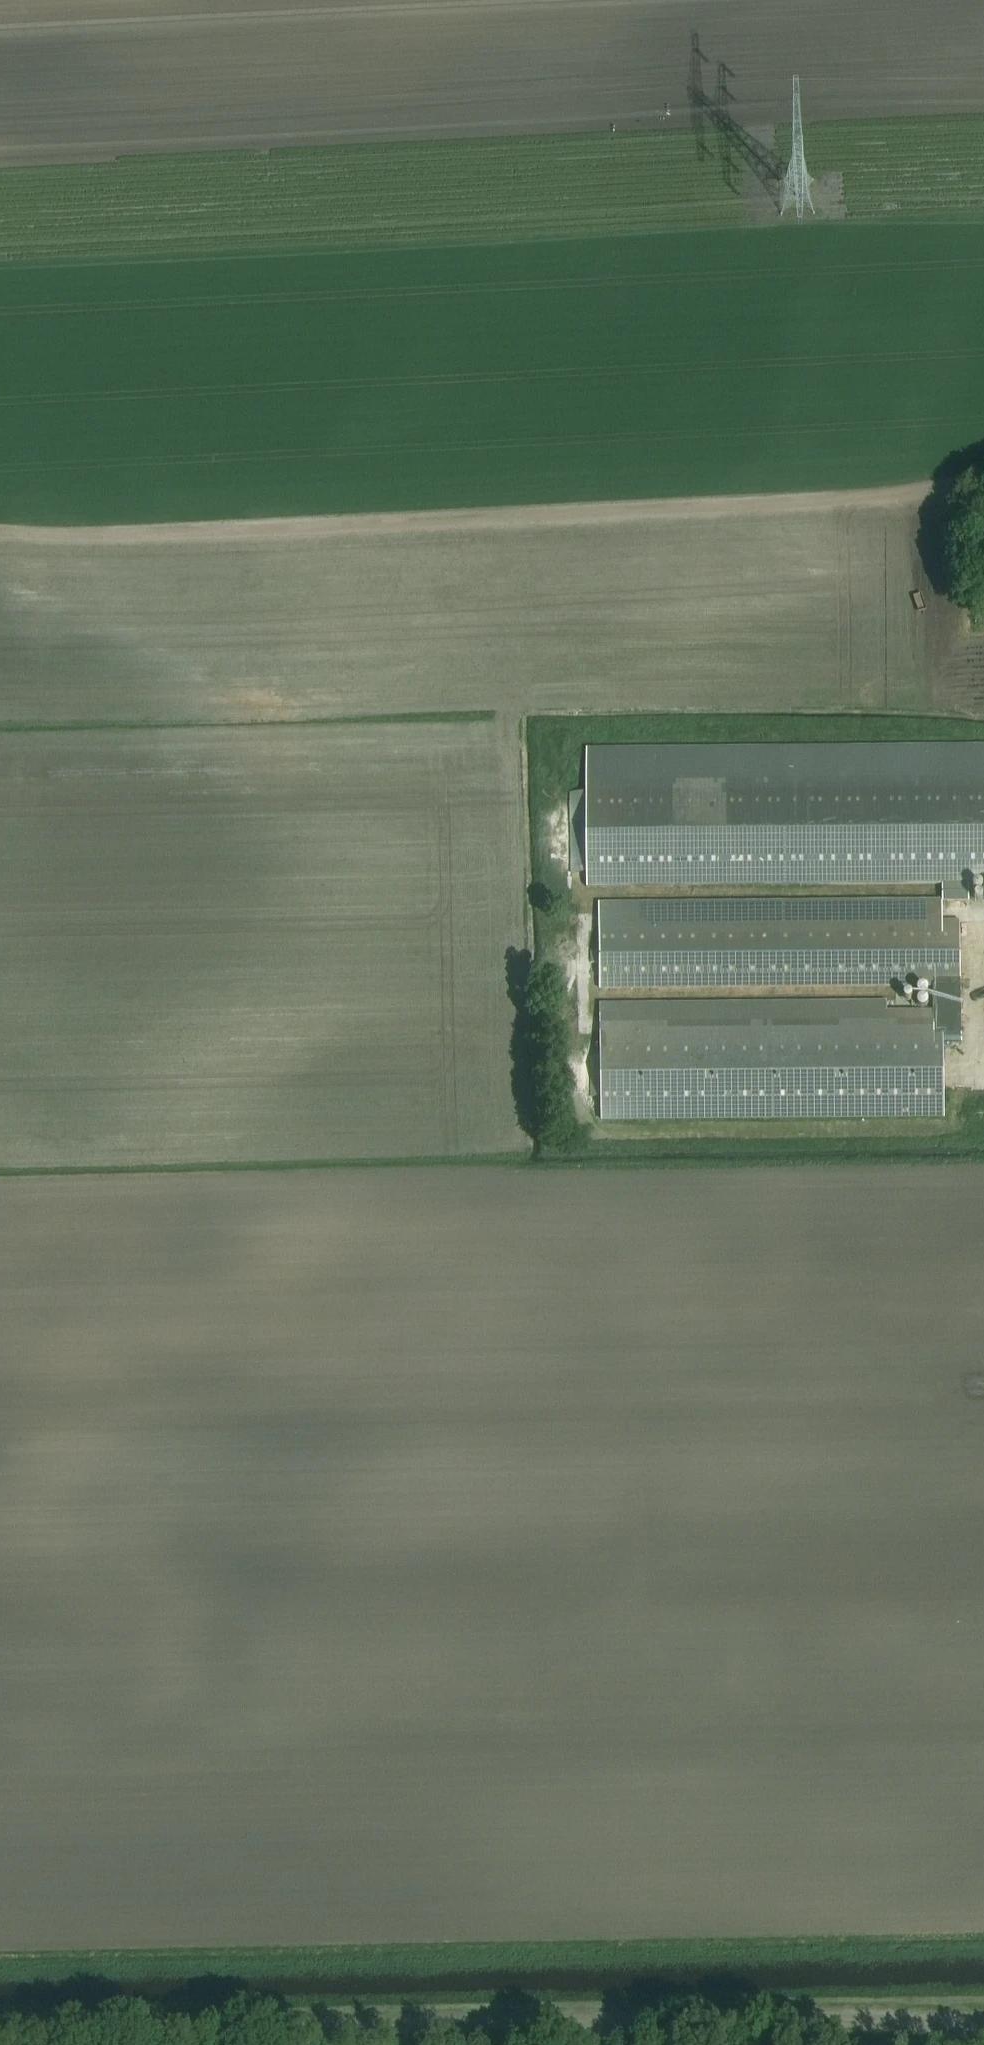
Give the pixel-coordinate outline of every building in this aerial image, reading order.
[(571,872),(587,872),(587,885),(943,882),(943,899),(943,902),(969,902),(969,881),(974,881),(983,881),(983,745),(586,749),(586,786),(586,792),(570,792),(571,872)] [(600,925),(601,989),(935,986),(936,1010),(936,1028),(944,1028),(944,1039),(962,1039),(961,921),(946,921),(943,922),(943,902),(943,899),(600,902),(600,925)] [(604,1031),(605,1119),(945,1116),(944,1039),(944,1028),(936,1028),(936,1010),(888,1011),(887,1000),(604,1003),(604,1031)]
